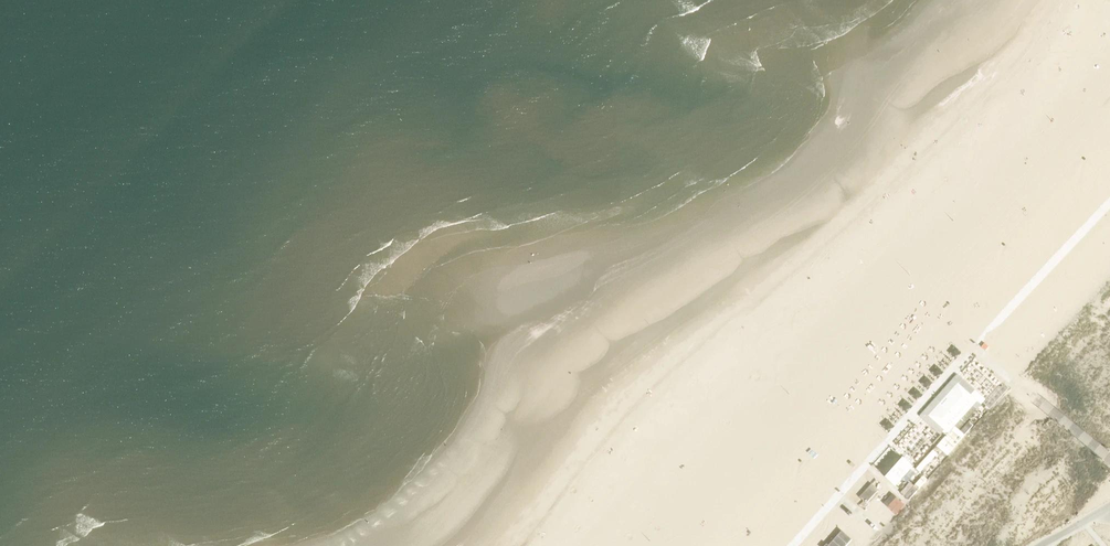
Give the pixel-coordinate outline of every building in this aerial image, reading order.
[(953,433),(978,406),(959,389),(934,416),(953,433)] [(884,485),(874,496),(882,502),(891,490),(884,485)] [(845,526),(827,545),(849,545),(857,536),(845,526)]
